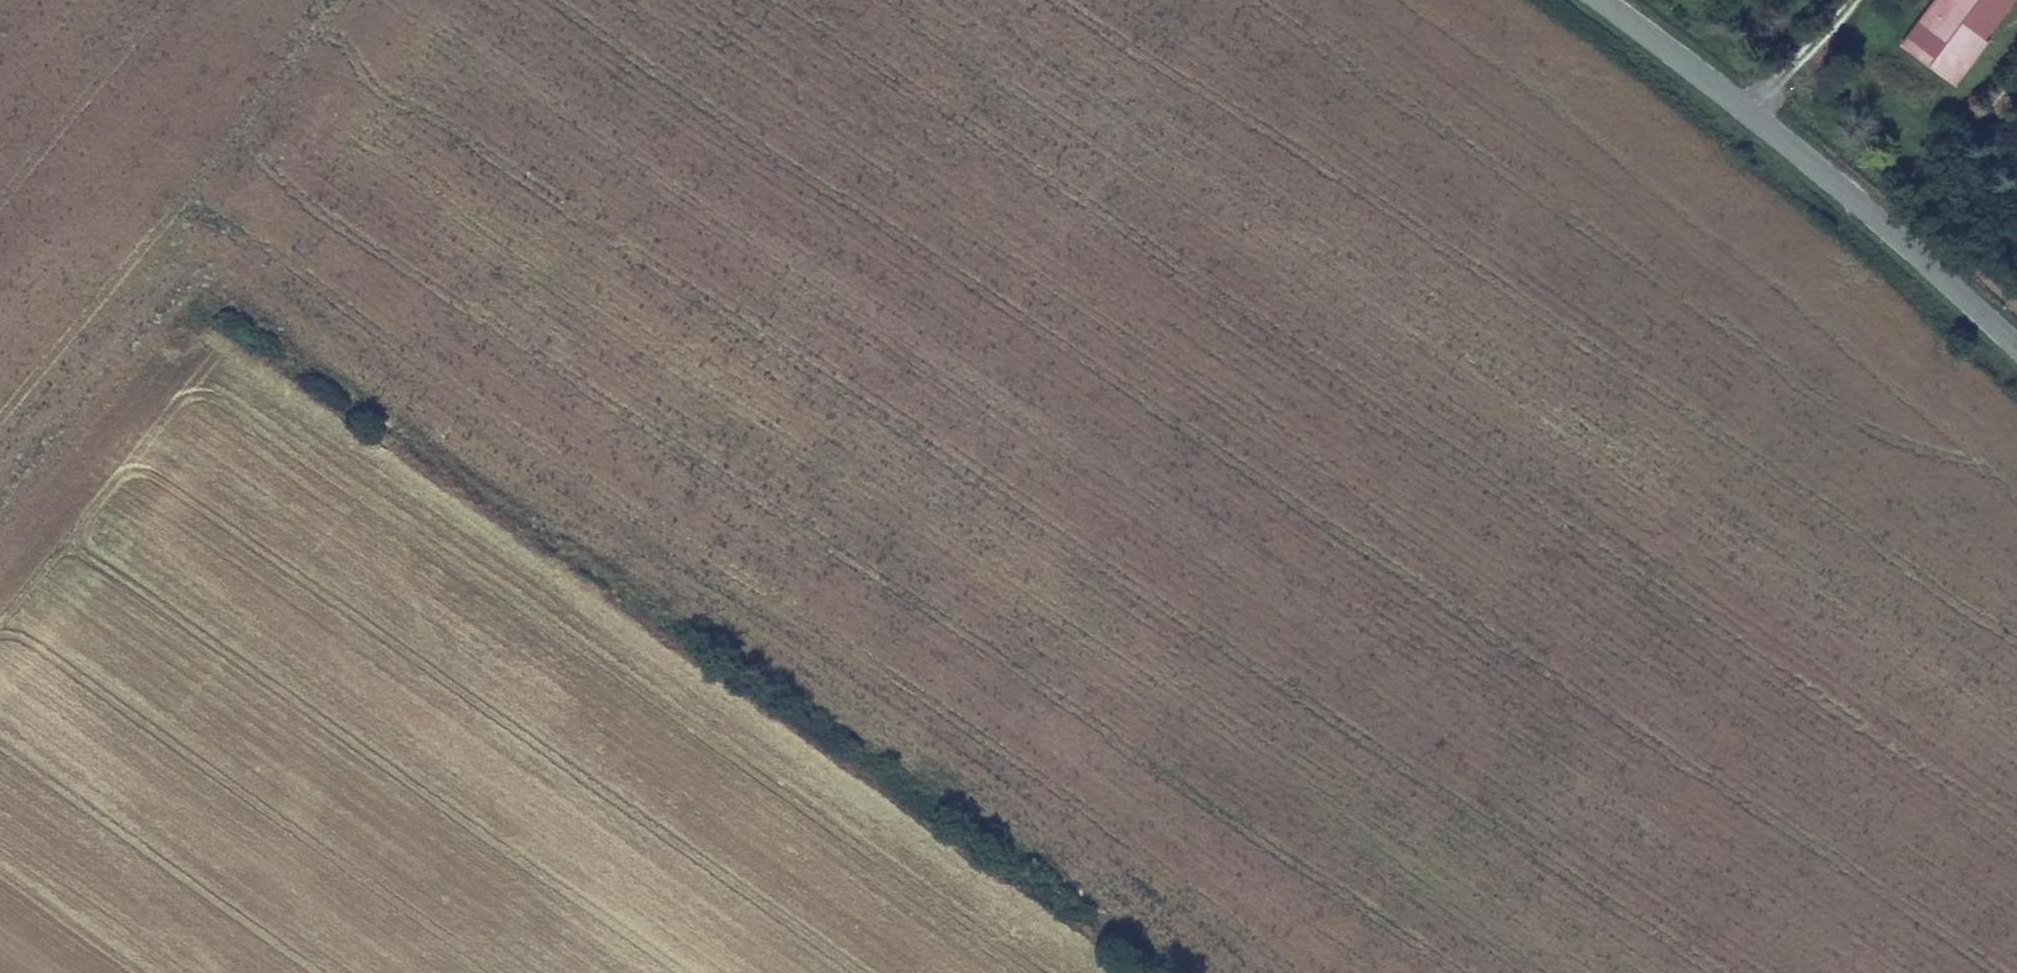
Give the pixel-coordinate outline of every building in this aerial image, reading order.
[(2016,13),(2016,0),(1964,0),(1953,15),(1941,6),(1911,47),(1967,89),(1998,48),(1994,45),(2016,13)] [(1964,0),(1946,0),(1941,6),(1953,15),(1964,0)]
